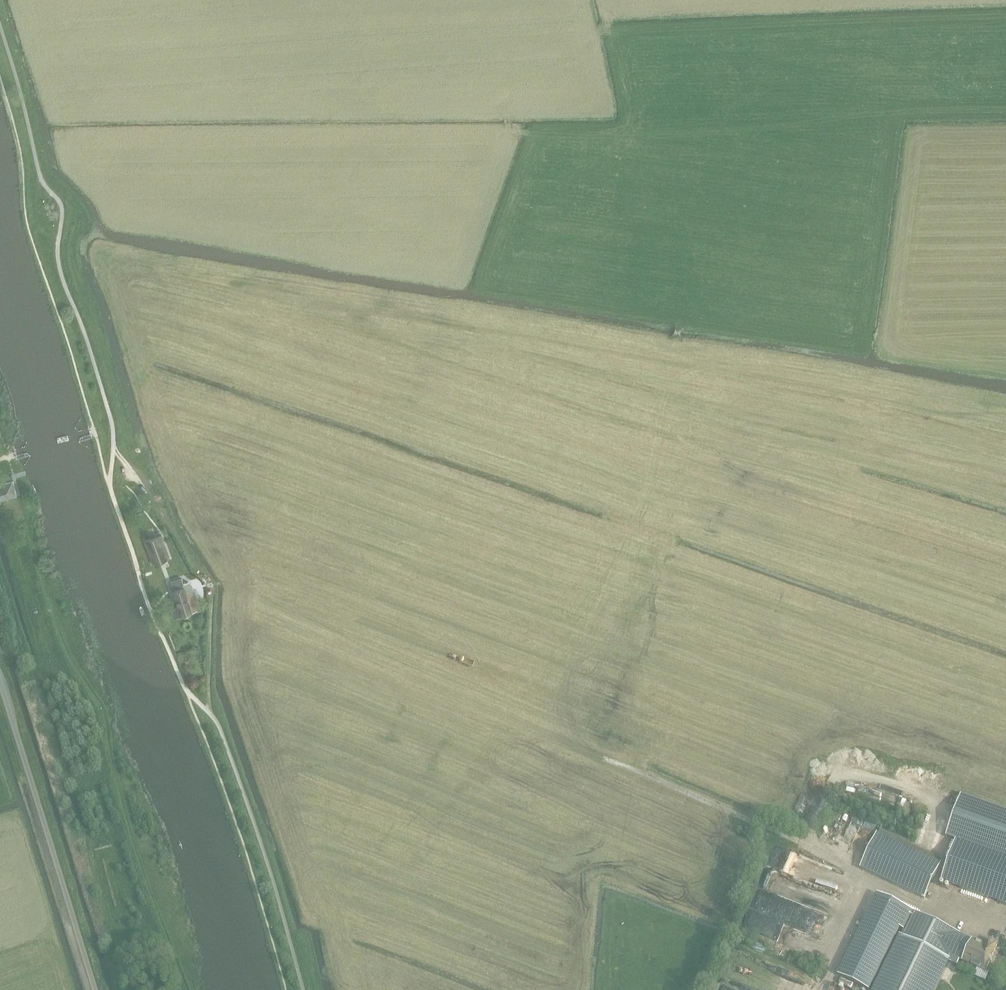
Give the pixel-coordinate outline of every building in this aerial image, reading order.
[(152,564),(169,558),(161,534),(144,540),(152,564)] [(173,618),(197,610),(194,602),(197,601),(192,585),(188,582),(185,582),(185,580),(182,581),(182,579),(170,582),(172,589),(177,606),(170,609),(173,618)] [(961,795),(945,836),(957,841),(942,882),(1005,907),(1005,811),(961,795)] [(846,834),(856,838),(862,824),(852,820),(846,834)] [(942,864),(878,833),(860,868),(924,900),(942,864)] [(876,987),(874,986),(872,989),(933,989),(950,954),(962,960),(971,941),(878,895),(869,913),(868,913),(836,975),(866,989),(867,989),(898,928),(903,931),(876,987)] [(986,948),(971,941),(962,960),(961,962),(976,969),(973,975),(984,981),(989,972),(985,971),(998,945),(989,941),(986,948)]
